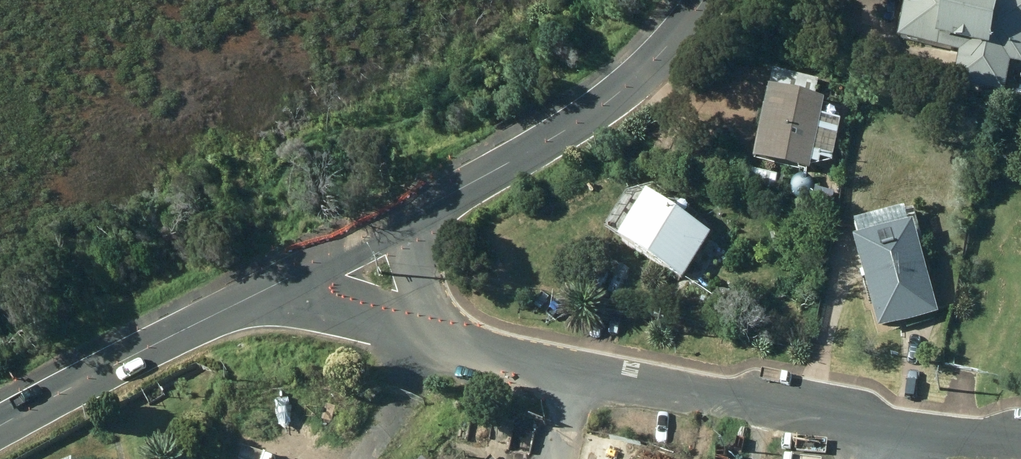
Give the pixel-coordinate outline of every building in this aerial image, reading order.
[(978,0),(905,0),(896,52),(940,59),(941,54),(957,57),(951,93),(1003,102),(1007,72),(1020,74),(1020,7),(978,0)] [(752,174),(806,184),(809,170),(830,173),(834,147),(815,143),(820,115),(818,114),(819,108),(798,104),(798,108),(772,104),(771,111),(764,110),(752,174)] [(615,251),(681,291),(708,245),(642,206),(615,251)] [(937,320),(910,236),(906,237),(901,220),(851,236),(856,254),(849,256),(877,340),(937,320)] [(701,301),(696,312),(705,316),(710,304),(701,301)]
